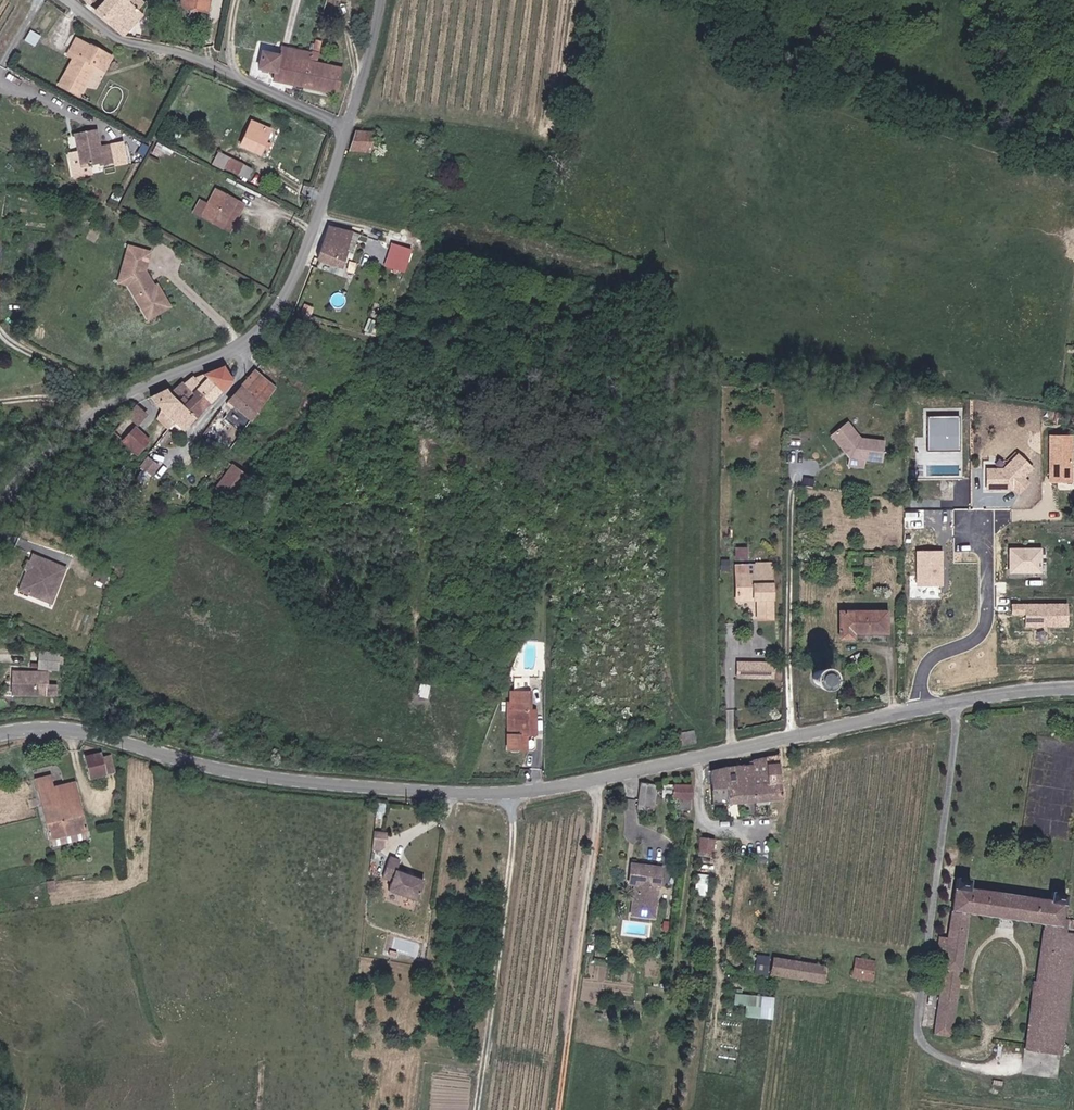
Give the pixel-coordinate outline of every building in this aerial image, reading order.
[(96,10),(123,35),(124,35),(144,13),(129,0),(105,0),(96,10)] [(178,7),(205,12),(207,0),(180,0),(178,7)] [(113,54),(78,35),(70,51),(76,55),(60,85),(80,95),(90,76),(89,75),(96,61),(106,67),(113,54)] [(274,82),(339,93),(344,66),(319,62),(323,41),(315,40),(313,53),(281,47),(279,57),(262,54),(260,70),(276,73),(274,82)] [(259,154),(271,130),(252,121),(241,145),(259,154)] [(96,131),(74,135),(79,166),(99,163),(99,166),(114,164),(111,145),(99,147),(96,131)] [(374,151),(374,144),(374,136),(358,134),(352,151),(374,151)] [(254,170),(221,152),(216,162),(249,180),(254,170)] [(456,176),(456,164),(444,164),(443,176),(456,176)] [(216,189),(208,205),(200,200),(193,214),(230,233),(245,204),(216,189)] [(316,259),(335,265),(342,267),(352,234),(326,226),(316,259)] [(405,272),(413,248),(391,241),(383,265),(405,272)] [(150,252),(129,246),(119,282),(129,285),(149,319),(170,306),(158,284),(155,286),(145,270),(150,252)] [(163,387),(149,396),(184,429),(233,381),(224,364),(204,372),(206,376),(199,381),(195,377),(183,382),(169,391),(163,387)] [(230,400),(251,419),(276,386),(255,371),(239,390),(230,400)] [(137,404),(115,429),(139,451),(151,437),(136,424),(146,412),(137,404)] [(926,449),(958,449),(958,414),(926,414),(926,449)] [(860,438),(846,422),(832,436),(850,458),(849,466),(865,467),(866,459),(883,460),(885,440),(860,438)] [(169,430),(159,441),(163,444),(173,433),(169,430)] [(1072,482),(1073,433),(1047,433),(1047,481),(1072,482)] [(984,490),(1029,490),(1029,455),(1007,454),(1006,466),(984,466),(984,490)] [(146,455),(135,477),(146,484),(158,462),(146,455)] [(232,464),(212,491),(228,503),(248,477),(232,464)] [(982,505),(945,504),(945,520),(982,521),(982,505)] [(916,548),(916,585),(943,585),(943,548),(916,548)] [(1042,571),(1042,549),(1011,549),(1011,572),(1042,571)] [(68,567),(34,552),(18,590),(53,604),(68,567)] [(773,618),(772,563),(737,563),(737,599),(758,599),(759,618),(773,618)] [(1068,626),(1069,602),(1010,601),(1010,613),(1024,613),(1024,625),(1068,626)] [(886,630),(886,610),(841,610),(841,636),(853,636),(853,630),(886,630)] [(60,652),(38,651),(37,668),(59,669),(60,652)] [(775,678),(775,661),(739,661),(738,678),(775,678)] [(828,674),(826,672),(824,671),(821,670),(818,670),(816,670),(814,671),(812,673),(810,676),(809,679),(809,682),(810,684),(812,687),(814,689),(818,690),(822,690),(824,689),(827,686),(829,683),(830,680),(829,677),(828,674)] [(51,673),(15,672),(14,694),(59,695),(59,686),(50,686),(51,673)] [(528,691),(510,691),(510,701),(507,701),(506,749),(519,749),(520,735),(527,735),(528,691)] [(101,752),(88,755),(93,777),(106,774),(101,752)] [(751,764),(711,769),(711,788),(729,787),(729,804),(783,800),(778,754),(752,760),(751,764)] [(52,777),(35,781),(50,839),(87,830),(75,783),(54,788),(52,777)] [(647,784),(641,783),(639,800),(644,801),(643,809),(656,810),(657,799),(652,798),(652,795),(646,794),(647,784)] [(692,788),(675,787),(675,800),(692,800),(692,788)] [(50,839),(52,848),(89,839),(87,830),(50,839)] [(388,833),(374,832),(373,849),(381,850),(387,846),(388,833)] [(713,838),(700,836),(698,853),(712,855),(713,838)] [(401,861),(390,857),(382,876),(393,881),(389,890),(417,901),(425,881),(398,870),(401,861)] [(658,917),(664,866),(632,863),(630,884),(636,885),(633,914),(658,917)] [(970,886),(971,878),(957,876),(948,936),(935,1031),(952,1033),(969,912),(1044,923),(1044,927),(1061,930),(1066,893),(1051,890),(1050,897),(970,886)] [(1044,927),(1027,1045),(1062,1049),(1073,959),(1073,932),(1061,930),(1044,927)] [(755,972),(766,973),(768,954),(756,953),(755,972)] [(824,968),(774,959),(771,973),(822,981),(824,968)] [(876,962),(857,959),(854,977),(873,980),(876,962)] [(745,1016),(773,1018),(775,995),(734,992),(733,1003),(745,1004),(745,1016)]
